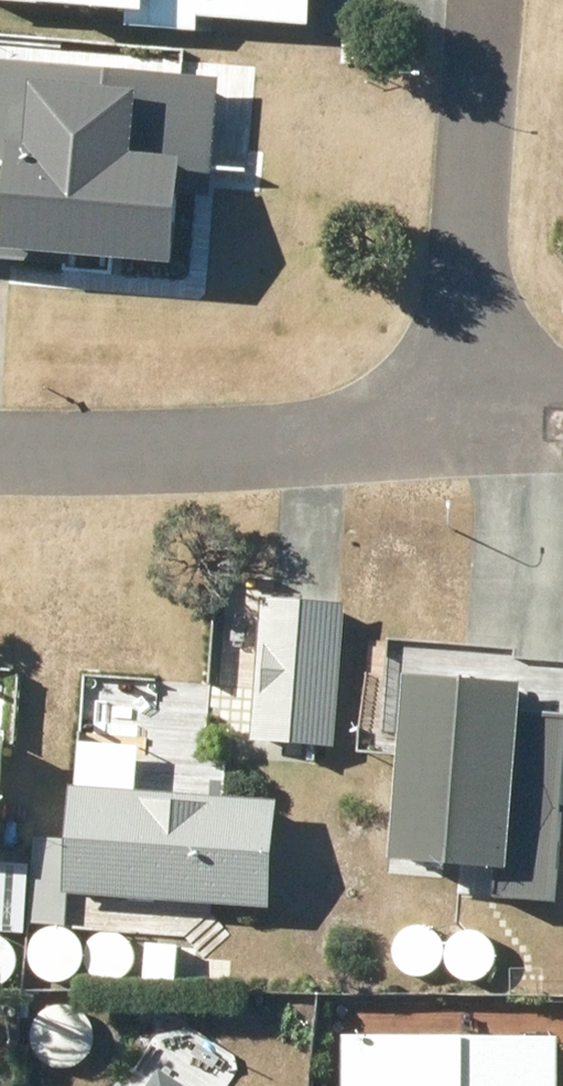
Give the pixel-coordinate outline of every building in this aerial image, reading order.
[(123,14),(122,26),(193,32),(195,17),(305,27),(307,0),(0,0),(0,3),(123,14)] [(64,252),(160,258),(161,250),(168,251),(172,184),(179,185),(193,186),(195,164),(195,161),(199,161),(241,164),(248,63),(177,58),(178,45),(0,32),(0,247),(64,252)] [(255,598),(246,744),(332,749),(340,603),(255,598)] [(398,736),(387,863),(506,873),(516,744),(536,746),(544,654),(385,641),(377,734),(398,736)] [(59,896),(266,910),(273,804),(66,790),(59,896)] [(142,944),(141,981),(173,983),(174,945),(142,944)] [(319,1000),(318,1030),(368,1032),(369,1002),(319,1000)] [(158,1073),(148,1085),(177,1085),(158,1073)]
